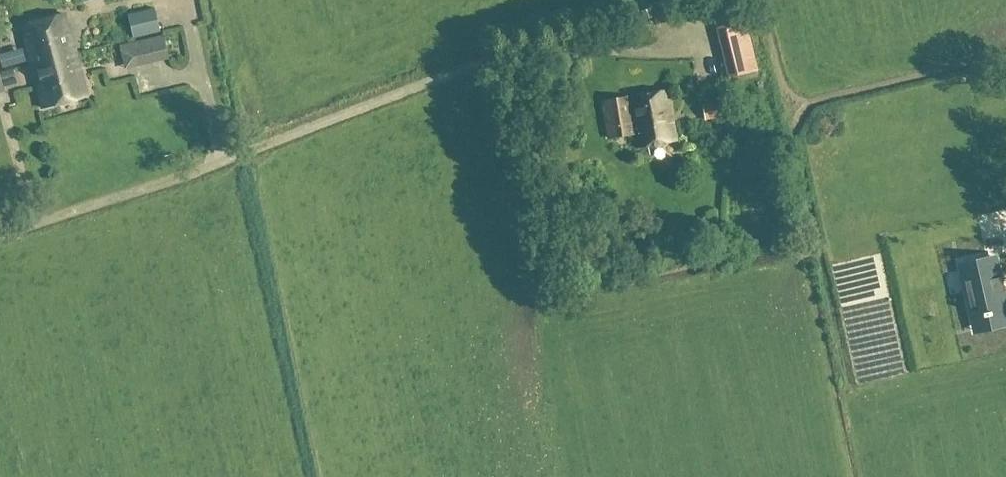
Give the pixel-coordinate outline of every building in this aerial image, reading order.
[(155,9),(128,15),(133,40),(161,33),(155,9)] [(48,61),(48,59),(76,52),(68,25),(66,25),(63,14),(22,25),(26,41),(24,41),(31,66),(48,61)] [(132,43),(138,66),(169,59),(163,36),(132,43)] [(87,96),(76,52),(48,59),(48,61),(31,66),(33,76),(37,75),(41,86),(37,87),(42,108),(87,96)] [(11,88),(30,88),(30,71),(11,71),(11,88)] [(603,101),(610,138),(634,134),(637,148),(676,141),(668,90),(603,101)] [(723,101),(703,105),(706,120),(726,116),(723,101)] [(1005,310),(1005,301),(1004,292),(1005,291),(1005,289),(1004,290),(1001,279),(1004,278),(1004,277),(1001,277),(996,258),(961,266),(973,318),(986,315),(987,317),(995,315),(994,313),(1005,310)]
